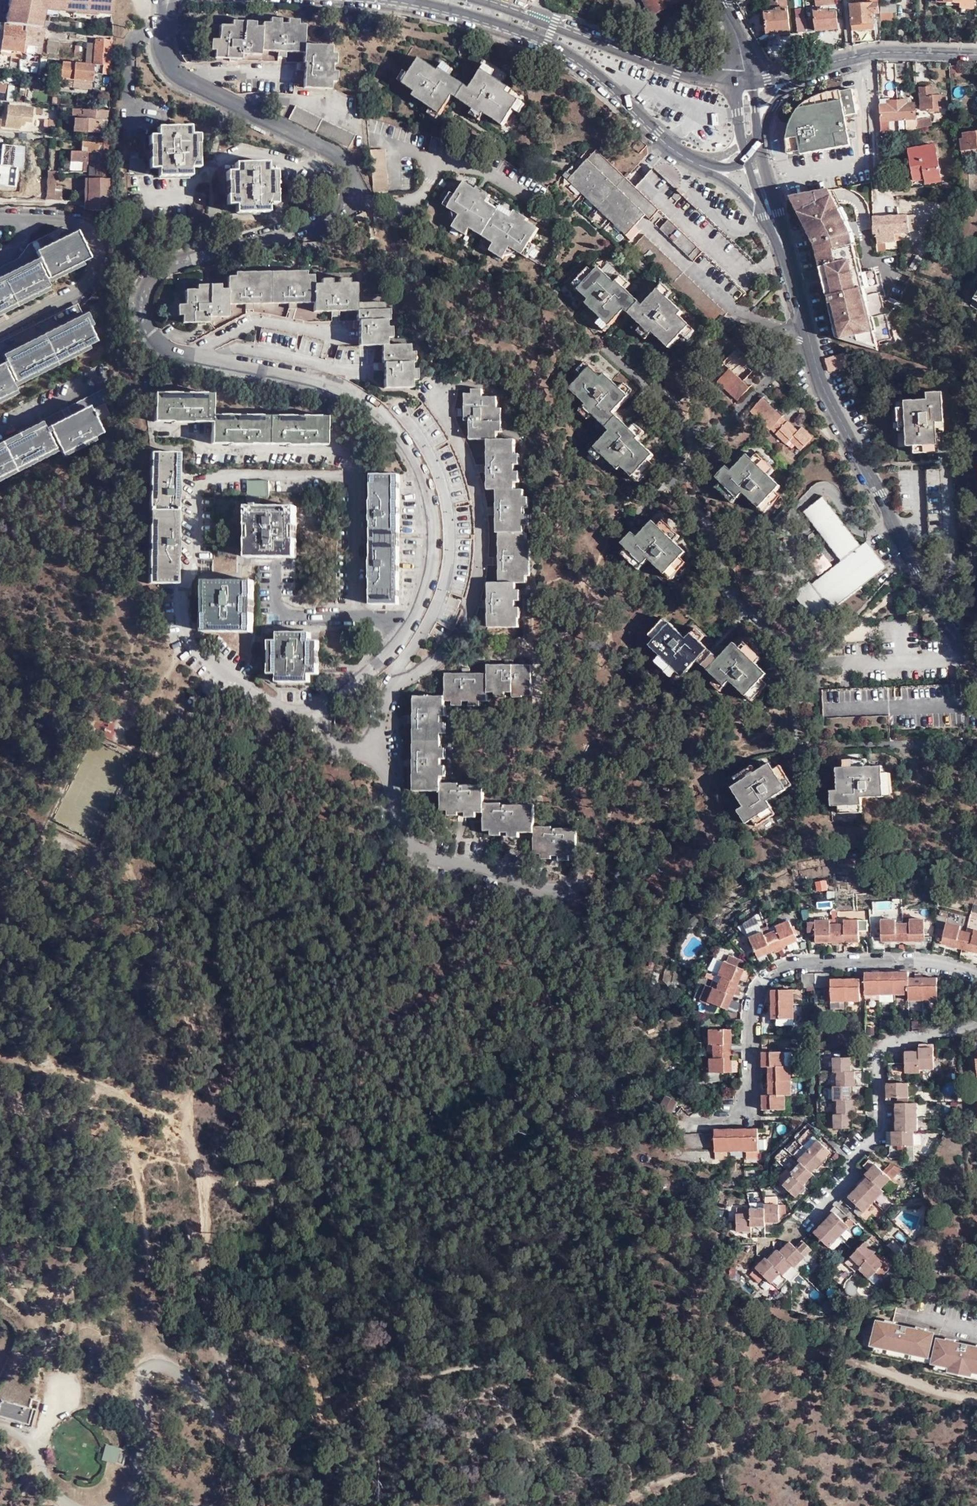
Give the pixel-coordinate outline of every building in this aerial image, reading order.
[(47,20),(49,9),(77,10),(77,12),(100,13),(115,13),(115,11),(115,0),(13,0),(10,14),(47,20)] [(650,14),(677,0),(643,0),(650,14)] [(779,6),(778,0),(769,0),(770,11),(778,10),(778,7),(779,6)] [(880,12),(880,0),(868,0),(868,1),(850,2),(852,29),(861,29),(875,28),(874,12),(880,12)] [(788,6),(787,6),(779,6),(778,7),(778,10),(770,11),(766,11),(767,31),(780,30),(780,32),(790,31),(788,6)] [(806,14),(805,6),(796,7),(797,15),(806,14)] [(806,14),(807,29),(838,27),(837,6),(815,7),(815,14),(806,14)] [(893,12),(880,12),(880,20),(893,20),(893,12)] [(29,25),(45,27),(47,20),(10,14),(9,22),(24,24),(29,25)] [(807,30),(807,29),(806,14),(797,15),(798,30),(807,30)] [(231,18),(231,23),(219,22),(218,38),(211,38),(210,47),(215,48),(215,55),(228,55),(241,56),(241,55),(241,50),(261,52),(261,48),(282,49),(303,50),(303,59),(305,59),(305,72),(304,84),(331,86),(331,79),(336,80),(336,70),(332,70),(332,62),(336,63),(336,53),(332,52),(332,44),(305,43),(305,22),(298,22),(297,18),(287,18),(287,21),(281,21),(281,17),(270,17),(270,20),(263,21),(262,24),(255,23),(254,20),(231,18)] [(6,28),(3,47),(13,49),(24,50),(28,30),(23,30),(24,24),(9,22),(6,22),(0,20),(0,27),(6,28)] [(28,30),(24,50),(28,51),(29,44),(41,46),(39,52),(44,53),(47,27),(45,27),(29,25),(28,30)] [(852,29),(853,44),(861,42),(861,29),(852,29)] [(61,38),(50,37),(48,49),(60,50),(61,38)] [(97,42),(96,62),(97,62),(105,63),(106,64),(113,64),(113,40),(98,38),(97,42)] [(87,61),(96,62),(97,42),(92,42),(90,42),(87,61)] [(191,50),(183,52),(186,60),(193,59),(191,50)] [(12,66),(13,59),(14,53),(0,52),(0,65),(12,66)] [(23,61),(21,68),(42,70),(43,55),(44,54),(39,54),(38,58),(23,55),(23,61)] [(44,56),(42,71),(48,71),(50,57),(44,56)] [(458,94),(467,100),(477,87),(454,72),(445,66),(443,68),(425,56),(415,71),(409,80),(421,88),(417,93),(435,105),(436,105),(445,112),(455,98),(458,94)] [(21,68),(23,61),(13,59),(12,66),(21,68)] [(82,60),(78,59),(77,62),(75,77),(95,79),(96,69),(97,62),(96,62),(87,61),(82,60)] [(449,59),(445,66),(454,72),(458,65),(449,59)] [(65,61),(62,83),(74,84),(75,82),(75,77),(77,62),(65,61)] [(105,71),(106,64),(105,63),(97,62),(96,69),(105,71)] [(493,62),(489,68),(498,75),(502,69),(493,62)] [(904,62),(896,63),(896,64),(896,66),(897,77),(905,77),(905,65),(904,62)] [(889,78),(897,77),(896,66),(896,64),(896,63),(888,63),(889,64),(889,78)] [(962,77),(961,65),(961,64),(953,64),(953,65),(953,78),(962,77)] [(403,76),(409,80),(415,71),(409,67),(403,76)] [(477,87),(467,100),(478,107),(488,114),(489,115),(491,111),(509,123),(519,108),(525,98),(514,91),(517,87),(498,75),(489,68),(478,85),(477,87)] [(42,86),(40,77),(39,77),(32,78),(35,89),(42,86)] [(95,79),(75,77),(75,82),(95,85),(95,79)] [(0,81),(0,90),(8,91),(10,83),(0,81)] [(933,85),(920,86),(921,107),(930,106),(930,110),(940,110),(939,107),(946,106),(945,93),(934,95),(933,85)] [(786,143),(786,148),(850,136),(840,87),(827,89),(819,92),(811,95),(803,100),(798,105),(793,113),(790,118),(789,122),(787,129),(786,137),(786,143)] [(60,103),(65,103),(66,93),(56,92),(55,102),(60,103)] [(899,116),(898,98),(889,99),(889,97),(882,97),(882,118),(887,117),(899,116)] [(531,102),(525,98),(519,108),(525,112),(531,102)] [(906,98),(898,98),(899,116),(908,116),(909,116),(917,116),(916,102),(907,103),(906,98)] [(295,102),(289,114),(333,137),(348,143),(354,131),(295,102)] [(35,105),(10,103),(9,124),(23,125),(23,123),(24,113),(34,114),(35,105)] [(441,117),(445,112),(436,105),(432,111),(441,117)] [(109,108),(74,106),(73,112),(83,112),(83,117),(76,116),(76,129),(108,131),(109,108)] [(484,119),(488,114),(478,107),(475,113),(484,119)] [(28,120),(33,120),(34,114),(24,113),(23,123),(27,124),(28,120)] [(930,114),(917,117),(918,125),(918,126),(931,124),(930,114)] [(918,125),(917,117),(917,116),(909,116),(908,116),(909,126),(918,125)] [(50,126),(58,127),(58,118),(52,118),(50,126)] [(247,121),(239,118),(235,127),(243,131),(247,121)] [(191,131),(190,123),(158,124),(159,132),(149,132),(149,165),(158,165),(158,173),(176,173),(192,172),(191,165),(200,164),(200,131),(191,131)] [(959,132),(961,155),(963,155),(963,157),(966,157),(967,160),(975,159),(974,154),(976,154),(976,130),(959,132)] [(641,148),(647,142),(640,136),(634,142),(641,148)] [(850,136),(786,148),(787,151),(823,143),(824,144),(825,147),(839,145),(838,141),(850,138),(850,136)] [(100,141),(89,140),(90,149),(94,150),(101,150),(104,150),(103,166),(103,169),(116,169),(116,168),(116,142),(100,141)] [(934,142),(907,146),(913,178),(923,176),(924,182),(941,180),(934,142)] [(578,165),(573,161),(562,171),(598,205),(718,317),(726,309),(636,222),(647,211),(738,299),(747,290),(700,244),(711,233),(672,194),(678,187),(654,164),(636,182),(597,145),(591,152),(578,165)] [(385,146),(370,146),(375,191),(390,189),(385,146)] [(586,147),(573,161),(578,165),(591,152),(586,147)] [(94,158),(94,150),(90,149),(80,148),(80,157),(91,158),(94,158)] [(143,159),(129,159),(129,172),(135,172),(135,173),(143,174),(143,159)] [(267,160),(236,160),(235,168),(226,168),(225,202),(234,202),(235,209),(251,209),(268,208),(268,201),(277,202),(276,167),(268,167),(267,160)] [(116,169),(103,169),(102,172),(97,172),(97,177),(117,178),(116,175),(116,169)] [(65,197),(66,185),(60,185),(57,185),(57,172),(57,171),(51,170),(51,174),(51,184),(50,187),(50,197),(65,197)] [(11,190),(19,190),(20,173),(12,173),(11,190)] [(50,187),(51,184),(51,174),(20,173),(19,190),(40,191),(41,187),(50,187)] [(117,178),(97,177),(96,207),(98,207),(116,207),(117,178)] [(456,193),(449,205),(460,213),(452,225),(465,234),(471,226),(495,241),(491,249),(503,258),(512,245),(524,252),(532,240),(540,225),(528,217),(529,215),(525,212),(518,208),(516,210),(512,215),(500,207),(488,199),(491,194),(492,192),(485,187),(479,183),(476,185),(465,178),(456,193)] [(841,336),(883,348),(871,300),(854,230),(848,216),(834,187),(795,195),(818,242),(831,294),(832,293),(834,301),(833,301),(841,336)] [(443,202),(449,205),(456,193),(451,189),(443,202)] [(503,202),(491,194),(488,199),(500,207),(512,215),(516,210),(503,202)] [(365,211),(355,216),(358,223),(368,218),(365,211)] [(726,309),(738,299),(647,211),(636,222),(726,309)] [(916,212),(897,213),(899,232),(900,232),(919,228),(916,212)] [(897,213),(873,215),(874,231),(877,231),(878,240),(879,251),(888,250),(886,240),(901,238),(900,232),(899,232),(897,213)] [(714,238),(722,247),(733,236),(724,228),(722,230),(716,236),(714,238)] [(92,256),(80,232),(39,253),(51,277),(92,256)] [(0,266),(0,311),(49,287),(34,256),(39,253),(32,238),(15,258),(0,266)] [(322,240),(304,244),(306,252),(323,248),(322,240)] [(536,243),(532,240),(524,252),(529,254),(536,243)] [(921,256),(916,252),(910,263),(915,266),(921,256)] [(611,261),(604,267),(613,275),(619,269),(611,261)] [(642,328),(649,335),(652,333),(669,349),(684,334),(692,326),(682,316),(684,312),(670,297),(662,289),(652,300),(647,305),(641,299),(629,288),(621,281),(619,282),(613,275),(604,267),(602,265),(597,270),(591,264),(582,274),(588,280),(583,286),(582,287),(592,296),(588,300),(605,316),(614,324),(626,312),(642,328)] [(384,385),(412,385),(412,377),(416,377),(416,368),(411,367),(411,360),(414,359),(414,349),(409,349),(409,340),(386,341),(386,335),(391,335),(391,325),(386,324),(386,318),(389,317),(389,307),(384,306),(384,299),(357,300),(357,281),(349,280),(349,275),(338,276),(338,281),(331,281),(331,276),(321,276),(321,280),(314,281),(314,272),(306,272),(306,268),(236,269),(235,273),(228,274),(228,286),(221,286),(220,281),(197,282),(197,286),(185,286),(185,302),(177,302),(176,312),(182,312),(182,320),(202,319),(209,319),(210,313),(228,314),(228,301),(251,300),(293,299),(314,299),(314,309),(336,309),(357,308),(357,317),(359,317),(359,330),(359,342),(343,343),(338,342),(333,360),(346,364),(359,361),(360,342),(382,341),(382,359),(384,359),(384,366),(384,385)] [(577,280),(583,286),(588,280),(582,274),(577,280)] [(627,274),(621,281),(629,288),(634,282),(627,274)] [(668,284),(662,289),(670,297),(676,292),(668,284)] [(45,338),(5,358),(16,380),(96,339),(79,305),(38,325),(45,338)] [(730,314),(723,322),(729,329),(736,322),(730,314)] [(609,328),(614,324),(605,316),(601,320),(609,328)] [(697,331),(692,326),(684,334),(689,339),(697,331)] [(644,339),(649,335),(642,328),(637,332),(644,339)] [(324,339),(304,333),(298,351),(319,357),(324,339)] [(843,348),(827,354),(831,367),(847,361),(843,348)] [(724,359),(731,366),(743,378),(753,367),(734,349),(724,359)] [(581,362),(586,368),(594,359),(589,354),(581,362)] [(594,359),(586,368),(572,381),(588,397),(587,400),(595,408),(610,424),(597,439),(605,447),(622,465),(626,461),(636,471),(644,464),(651,471),(662,461),(655,454),(659,450),(643,435),(645,433),(637,425),(628,416),(622,410),(627,405),(636,394),(629,386),(612,370),(608,374),(594,359)] [(743,378),(731,366),(720,376),(739,395),(750,385),(743,378)] [(0,370),(0,400),(15,392),(3,368),(0,370)] [(634,382),(629,386),(636,394),(641,389),(634,382)] [(0,449),(0,478),(51,451),(43,436),(49,433),(60,456),(103,434),(97,422),(110,415),(105,405),(114,400),(113,384),(64,409),(71,422),(63,426),(57,413),(37,423),(40,429),(0,449)] [(472,387),(472,392),(465,392),(465,411),(465,417),(470,418),(470,437),(488,437),(487,469),(487,486),(497,486),(497,511),(496,529),(499,529),(499,561),(499,579),(491,580),(491,603),(491,627),(522,628),(522,617),(518,617),(519,579),(527,579),(527,572),(531,572),(531,537),(527,537),(527,530),(525,530),(525,522),(529,521),(529,512),(526,512),(525,504),(529,504),(529,493),(526,493),(525,487),(516,487),(516,479),(521,478),(520,469),(517,468),(516,462),(521,461),(520,452),(516,451),(516,437),(498,436),(498,429),(502,428),(502,406),(498,406),(498,394),(483,394),(483,387),(472,387)] [(945,427),(944,388),(928,389),(928,397),(906,398),(906,405),(899,405),(900,427),(907,427),(908,442),(914,442),(915,450),(939,449),(939,428),(942,427),(945,427)] [(212,391),(155,390),(154,419),(183,419),(212,420),(212,441),(244,441),(300,441),(327,441),(327,413),(213,411),(212,391)] [(799,428),(762,395),(753,405),(787,439),(791,435),(802,446),(813,435),(803,424),(799,428)] [(589,413),(595,408),(587,400),(582,405),(589,413)] [(641,421),(637,425),(645,433),(649,429),(641,421)] [(600,453),(605,447),(597,439),(591,444),(600,453)] [(181,448),(151,447),(151,580),(180,581),(180,545),(181,488),(181,448)] [(728,463),(717,474),(722,479),(717,484),(732,500),(743,490),(765,510),(782,494),(777,488),(781,482),(770,472),(775,467),(759,451),(753,456),(749,452),(736,464),(733,467),(728,463)] [(644,478),(651,471),(644,464),(636,471),(644,478)] [(940,465),(925,467),(931,546),(944,545),(940,465)] [(402,475),(374,475),(373,517),(372,560),(371,602),(400,602),(402,475)] [(271,478),(250,477),(250,554),(274,554),(298,554),(297,504),(262,504),(262,494),(271,494),(271,478)] [(842,557),(812,581),(809,578),(794,590),(813,614),(828,603),(830,605),(884,563),(866,540),(859,543),(822,495),(804,508),(842,557)] [(633,529),(623,540),(628,546),(623,551),(638,567),(650,556),(672,577),(687,560),(683,554),(687,550),(676,539),(682,534),(664,518),(660,523),(654,518),(642,531),(638,534),(633,529)] [(231,578),(209,578),(208,629),(254,630),(254,578),(231,578)] [(688,635),(666,615),(650,632),(655,638),(650,643),(662,654),(657,659),(673,675),(679,670),(683,673),(694,662),(700,657),(719,676),(714,680),(721,688),(732,678),(754,699),(770,682),(764,677),(768,671),(757,660),(762,655),(747,640),(742,645),(737,640),(723,653),(720,656),(703,639),(707,634),(698,626),(688,635)] [(294,630),(278,630),(278,639),(268,639),(268,672),(277,672),(277,681),(310,681),(310,673),(319,673),(319,640),(311,640),(311,630),(294,630)] [(560,863),(576,863),(576,835),(551,835),(551,830),(533,830),(532,811),(498,809),(499,806),(482,806),(482,785),(455,785),(455,782),(438,781),(440,706),(445,706),(445,700),(488,701),(488,691),(522,692),(523,697),(533,698),(534,664),(511,663),(489,662),(489,672),(466,670),(445,669),(445,694),(413,694),(413,720),(412,760),(411,790),(438,790),(438,810),(456,811),(456,815),(469,815),(481,815),(482,833),(498,833),(499,837),(509,837),(531,837),(532,858),(550,859),(550,863),(560,863)] [(897,685),(896,683),(823,686),(823,701),(962,694),(961,680),(902,683),(902,685),(897,685)] [(961,710),(890,713),(825,714),(825,728),(891,726),(962,723),(961,710)] [(885,770),(884,762),(873,762),(867,763),(867,756),(846,757),(846,764),(839,764),(838,787),(832,787),(833,803),(840,803),(840,810),(862,810),(863,794),(892,793),(891,770),(885,770)] [(739,781),(733,785),(745,804),(739,808),(747,821),(753,817),(757,823),(777,810),(770,798),(793,782),(781,763),(775,766),(771,760),(759,767),(757,765),(755,762),(735,775),(739,781)] [(827,881),(816,882),(817,891),(828,890),(827,881)] [(950,915),(951,909),(942,906),(941,913),(950,915)] [(866,916),(844,916),(845,921),(838,921),(831,921),(831,916),(811,916),(811,927),(817,926),(816,939),(859,938),(859,928),(867,928),(866,916)] [(897,916),(883,917),(883,939),(925,939),(925,916),(911,916),(911,920),(897,920),(897,916)] [(760,922),(747,927),(751,935),(759,955),(798,937),(790,917),(777,924),(779,927),(772,930),(765,933),(763,929),(763,928),(760,922)] [(948,918),(943,941),(976,949),(976,927),(976,930),(962,926),(963,922),(948,918)] [(769,925),(772,930),(779,927),(777,924),(776,922),(769,925)] [(763,929),(765,933),(772,930),(769,925),(763,928),(763,929)] [(731,953),(728,959),(744,966),(747,960),(731,953)] [(724,975),(722,980),(719,986),(715,985),(708,982),(703,994),(704,1000),(711,1002),(712,1000),(728,1006),(731,997),(733,993),(739,994),(741,988),(740,987),(741,984),(738,983),(740,976),(744,967),(745,966),(744,966),(728,959),(726,958),(720,973),(724,975)] [(751,970),(744,967),(740,976),(747,979),(751,970)] [(804,968),(804,983),(829,982),(829,968),(804,968)] [(909,969),(866,969),(867,992),(881,992),(895,992),(909,992),(909,998),(939,999),(938,975),(909,975),(909,969)] [(861,976),(833,976),(833,998),(861,998),(861,976)] [(779,1016),(793,1016),(795,1016),(794,987),(773,987),(773,1016),(779,1016)] [(739,1000),(731,997),(728,1006),(735,1009),(739,1000)] [(708,1079),(723,1078),(723,1071),(733,1070),(739,1070),(739,1062),(737,1059),(733,1059),(733,1047),(732,1026),(710,1028),(711,1041),(715,1041),(715,1048),(715,1055),(711,1054),(711,1071),(707,1071),(708,1079)] [(786,1063),(786,1049),(764,1049),(765,1063),(771,1064),(770,1092),(764,1092),(765,1107),(786,1106),(785,1092),(792,1091),(792,1064),(786,1063)] [(889,1065),(889,1085),(904,1085),(904,1074),(920,1074),(920,1070),(934,1070),(933,1049),(919,1049),(919,1052),(906,1053),(906,1065),(889,1065)] [(835,1116),(836,1130),(852,1130),(852,1116),(857,1116),(856,1102),(852,1102),(851,1087),(856,1087),(856,1073),(852,1073),(852,1059),(834,1060),(834,1073),(838,1073),(838,1088),(834,1088),(834,1102),(835,1102),(838,1102),(839,1116),(836,1116),(835,1116)] [(684,1073),(681,1076),(688,1083),(691,1080),(684,1073)] [(688,1083),(681,1076),(676,1080),(684,1088),(688,1083)] [(908,1147),(914,1147),(914,1133),(918,1132),(917,1095),(918,1094),(919,1091),(919,1089),(918,1088),(916,1087),(914,1086),(909,1087),(908,1085),(904,1085),(889,1085),(887,1085),(888,1098),(899,1098),(900,1104),(897,1104),(897,1132),(892,1132),(892,1147),(908,1147)] [(669,1093),(660,1108),(673,1111),(679,1100),(669,1093)] [(759,1127),(716,1128),(717,1149),(717,1156),(729,1156),(729,1149),(746,1148),(746,1156),(761,1156),(761,1148),(759,1127)] [(713,1132),(686,1133),(687,1147),(714,1146),(713,1132)] [(815,1136),(806,1148),(810,1152),(820,1141),(815,1136)] [(810,1152),(800,1162),(802,1164),(799,1167),(795,1163),(787,1171),(794,1178),(785,1187),(798,1199),(807,1189),(805,1187),(815,1177),(813,1175),(833,1154),(820,1141),(810,1152)] [(810,1152),(806,1148),(804,1147),(794,1157),(800,1162),(810,1152)] [(876,1201),(883,1194),(885,1193),(882,1190),(891,1180),(893,1181),(899,1173),(896,1170),(890,1167),(885,1172),(880,1168),(884,1163),(874,1154),(870,1158),(867,1156),(857,1167),(868,1178),(844,1204),(854,1212),(859,1208),(865,1213),(876,1201)] [(888,1200),(883,1194),(876,1201),(883,1206),(888,1200)] [(765,1197),(765,1204),(777,1205),(778,1198),(765,1197)] [(752,1216),(739,1216),(738,1233),(753,1232),(753,1228),(767,1228),(767,1225),(779,1224),(788,1216),(787,1206),(767,1207),(767,1210),(752,1210),(752,1216)] [(840,1209),(835,1214),(845,1222),(850,1218),(840,1209)] [(845,1222),(835,1214),(816,1235),(831,1249),(851,1228),(847,1225),(845,1222)] [(909,1243),(913,1247),(917,1243),(919,1239),(916,1236),(913,1239),(909,1243)] [(902,1249),(894,1241),(889,1246),(898,1254),(902,1249)] [(767,1260),(758,1270),(764,1277),(773,1285),(775,1284),(782,1291),(790,1281),(794,1284),(804,1274),(802,1272),(798,1268),(805,1259),(806,1259),(813,1251),(806,1244),(800,1251),(791,1243),(782,1254),(780,1251),(770,1261),(767,1260)] [(853,1258),(848,1264),(857,1273),(861,1270),(871,1280),(886,1264),(875,1255),(878,1252),(868,1243),(853,1258)] [(810,1264),(805,1259),(798,1268),(802,1272),(810,1264)] [(732,1271),(732,1282),(739,1282),(738,1271),(737,1271),(741,1263),(737,1261),(732,1271)] [(891,1269),(886,1264),(871,1280),(876,1284),(891,1269)] [(758,1282),(764,1277),(758,1270),(752,1276),(758,1282)] [(913,1309),(896,1306),(893,1320),(896,1321),(896,1324),(908,1327),(913,1309)] [(908,1327),(896,1324),(878,1321),(872,1346),(928,1357),(934,1332),(908,1327)] [(972,1372),(976,1373),(976,1341),(939,1333),(933,1364),(950,1367),(972,1372)] [(972,1377),(972,1372),(950,1367),(949,1371),(972,1377)] [(129,1382),(119,1384),(124,1404),(133,1401),(129,1382)] [(4,1398),(3,1398),(0,1409),(0,1415),(30,1424),(35,1408),(4,1398)]
